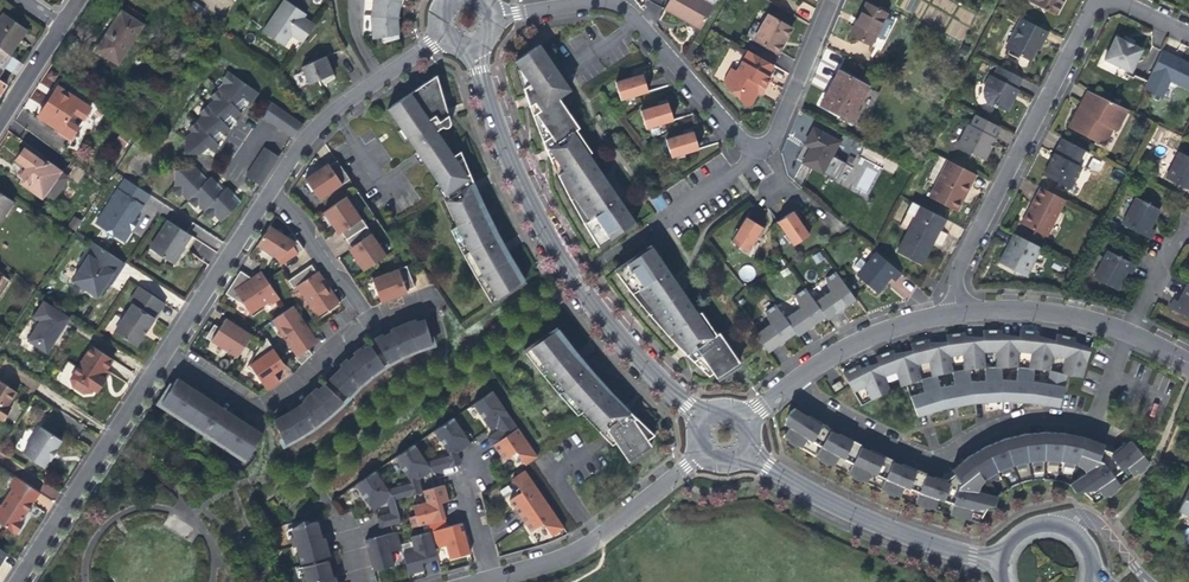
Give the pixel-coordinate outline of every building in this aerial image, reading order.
[(304,12),(299,8),(287,0),(285,0),(264,31),(284,45),(292,34),(303,42),(315,23),(305,16),(302,14),(304,12)] [(371,14),(373,0),(365,0),(364,14),(371,14)] [(371,14),(372,34),(373,37),(384,36),(396,34),(399,33),(399,31),(399,30),(398,15),(400,7),(401,0),(373,0),(371,14)] [(692,0),(668,0),(661,13),(674,20),(694,33),(708,10),(692,0)] [(1055,13),(1062,0),(1030,0),(1029,0),(1055,13)] [(849,34),(869,44),(885,13),(865,3),(855,22),(849,34)] [(95,49),(117,63),(143,24),(122,9),(110,27),(95,49)] [(971,22),(973,13),(959,10),(957,19),(971,22)] [(11,54),(21,40),(28,30),(4,12),(0,16),(0,46),(11,54)] [(371,14),(364,14),(363,34),(372,34),(371,14)] [(1039,39),(1042,41),(1047,31),(1020,17),(1016,25),(1018,27),(1013,36),(1009,38),(1006,45),(1007,49),(1006,50),(1027,61),(1034,48),(1039,39)] [(782,44),(788,33),(764,19),(756,33),(749,29),(741,41),(773,59),(782,44)] [(952,19),(945,33),(961,41),(968,26),(952,19)] [(1114,35),(1102,60),(1117,67),(1128,72),(1140,48),(1131,44),(1123,40),(1114,35)] [(1039,39),(1034,48),(1038,50),(1042,41),(1039,39)] [(549,58),(539,44),(514,61),(519,68),(529,83),(523,87),(523,90),(524,92),(525,95),(526,97),(527,100),(528,102),(529,105),(534,102),(536,105),(539,109),(535,113),(550,135),(542,140),(543,142),(544,145),(545,147),(546,150),(547,152),(548,153),(549,156),(550,158),(552,156),(553,156),(556,160),(559,164),(563,170),(560,172),(576,195),(573,197),(588,219),(586,221),(602,244),(613,237),(625,229),(636,221),(634,219),(618,195),(618,194),(617,194),(617,193),(616,193),(615,192),(614,192),(613,192),(612,192),(611,192),(610,193),(609,193),(609,194),(608,194),(599,180),(605,176),(589,153),(592,151),(577,128),(579,127),(559,97),(570,89),(562,78),(560,74),(556,69),(549,58)] [(11,54),(0,46),(0,76),(5,68),(15,75),(23,63),(11,54)] [(1159,52),(1141,90),(1151,95),(1159,99),(1167,82),(1188,92),(1188,91),(1188,66),(1175,59),(1169,57),(1159,52)] [(745,111),(753,98),(757,92),(760,93),(761,92),(766,82),(763,80),(769,70),(743,55),(731,75),(726,72),(718,86),(740,113),(745,111)] [(334,73),(326,56),(302,66),(309,84),(319,79),(322,78),(334,73)] [(1114,73),(1117,67),(1102,60),(1099,66),(1114,73)] [(1012,99),(1023,79),(999,66),(993,77),(991,76),(986,85),(985,86),(985,87),(985,88),(985,89),(985,90),(984,90),(984,91),(984,92),(984,93),(984,94),(984,95),(984,96),(984,97),(984,98),(985,98),(985,99),(985,100),(985,101),(986,101),(986,102),(986,103),(987,103),(987,104),(988,104),(988,105),(989,106),(990,106),(990,107),(991,107),(992,107),(992,108),(993,108),(994,108),(995,106),(1006,112),(1008,107),(1009,107),(1013,100),(1012,99)] [(252,103),(259,94),(227,72),(221,80),(224,83),(211,95),(214,99),(200,111),(203,114),(189,127),(192,130),(186,138),(184,154),(201,154),(209,148),(213,152),(219,145),(213,138),(217,134),(220,131),(224,135),(231,129),(224,122),(228,117),(231,115),(235,119),(242,113),(235,105),(240,101),(244,97),(252,103)] [(645,72),(644,73),(637,75),(631,77),(618,81),(624,99),(643,93),(651,91),(649,84),(646,77),(645,72)] [(819,104),(848,119),(865,87),(836,72),(829,85),(819,104)] [(442,95),(436,75),(387,109),(400,128),(407,138),(408,140),(417,152),(422,161),(438,183),(448,198),(449,199),(464,221),(456,226),(471,255),(473,259),(467,263),(484,291),(489,288),(496,299),(524,279),(510,255),(504,259),(502,255),(495,245),(498,244),(498,243),(499,243),(499,242),(500,242),(500,241),(500,240),(500,239),(501,239),(500,239),(500,238),(500,237),(499,236),(497,230),(494,225),(493,223),(490,218),(488,212),(485,206),(482,201),(480,195),(478,189),(475,183),(473,177),(471,171),(469,172),(467,174),(466,173),(458,163),(456,159),(436,130),(441,127),(442,127),(443,128),(444,128),(445,127),(446,127),(447,127),(448,126),(449,125),(449,124),(450,124),(450,123),(450,122),(450,121),(448,115),(446,108),(444,102),(442,95)] [(40,117),(72,139),(92,108),(59,86),(50,100),(40,117)] [(1115,131),(1126,110),(1086,91),(1080,103),(1068,128),(1104,145),(1112,129),(1115,131)] [(674,116),(670,101),(665,102),(662,103),(642,109),(648,127),(667,122),(675,119),(674,116)] [(302,123),(271,102),(262,116),(293,137),(302,123)] [(993,137),(998,126),(975,114),(970,125),(968,124),(958,142),(961,150),(970,155),(971,153),(984,160),(990,149),(988,146),(990,143),(993,142),(995,138),(993,137)] [(403,141),(407,138),(400,128),(396,131),(403,141)] [(797,159),(821,172),(837,141),(812,128),(803,143),(805,144),(797,159)] [(674,156),(698,149),(701,148),(698,139),(695,129),(690,131),(687,132),(686,132),(668,138),(674,156)] [(1075,165),(1083,150),(1061,139),(1053,154),(1055,155),(1053,159),(1050,164),(1048,163),(1042,175),(1068,189),(1080,167),(1075,165)] [(265,147),(249,172),(264,181),(280,157),(265,147)] [(46,163),(24,148),(15,159),(26,167),(20,175),(26,179),(23,183),(22,184),(34,193),(41,198),(61,171),(53,165),(47,161),(46,163)] [(1075,165),(1080,167),(1087,152),(1083,150),(1075,165)] [(1179,151),(1165,178),(1188,190),(1188,157),(1179,151)] [(416,160),(419,163),(422,161),(417,152),(413,155),(416,160)] [(462,155),(456,159),(458,163),(466,173),(467,174),(469,172),(469,171),(468,170),(466,165),(464,161),(463,156),(462,155)] [(26,167),(15,159),(13,162),(21,168),(17,173),(20,175),(26,167)] [(348,179),(335,160),(328,166),(325,168),(323,165),(303,179),(318,200),(348,179)] [(967,190),(975,174),(947,160),(929,197),(956,211),(967,190)] [(230,198),(234,195),(228,188),(220,195),(217,191),(214,188),(217,184),(211,177),(204,184),(201,181),(197,177),(201,173),(195,166),(190,170),(174,170),(173,187),(170,191),(178,199),(181,195),(195,209),(198,205),(212,219),(215,216),(221,222),(237,206),(230,198)] [(249,172),(247,176),(261,186),(264,181),(249,172)] [(94,225),(123,243),(151,195),(122,178),(94,225)] [(1046,236),(1064,200),(1040,187),(1031,204),(1021,223),(1046,236)] [(12,201),(0,193),(0,220),(12,201)] [(234,195),(230,198),(237,206),(241,203),(237,198),(234,195)] [(661,195),(651,200),(657,212),(667,207),(661,195)] [(345,197),(322,213),(332,228),(335,232),(338,230),(340,233),(345,240),(365,227),(360,219),(359,220),(351,209),(353,208),(345,197)] [(1116,224),(1147,240),(1150,235),(1152,231),(1146,228),(1156,210),(1130,197),(1116,224)] [(908,230),(920,206),(912,202),(900,226),(908,230)] [(944,218),(920,206),(908,230),(897,252),(920,264),(934,238),(938,230),(944,218)] [(786,215),(780,220),(796,242),(812,231),(796,208),(786,215)] [(752,216),(748,214),(747,217),(744,223),(741,227),(735,238),(751,248),(752,247),(754,244),(757,238),(758,236),(765,223),(757,219),(752,216)] [(76,230),(81,220),(73,216),(69,226),(76,230)] [(947,220),(944,218),(938,230),(941,232),(947,220)] [(182,245),(189,234),(166,220),(149,248),(173,263),(179,253),(184,247),(182,245)] [(283,235),(269,226),(257,246),(275,259),(280,266),(301,251),(294,241),(295,239),(292,235),(288,238),(283,235)] [(365,227),(345,240),(350,248),(352,251),(349,253),(362,272),(385,256),(378,245),(376,246),(369,235),(370,234),(365,227)] [(1029,270),(1041,247),(1014,233),(1007,246),(999,261),(1017,270),(1019,265),(1029,270)] [(115,272),(123,261),(93,242),(79,263),(80,270),(73,280),(98,296),(105,286),(112,284),(110,274),(115,272)] [(653,245),(641,253),(629,260),(619,268),(635,291),(638,290),(653,312),(656,310),(670,330),(671,332),(674,330),(684,345),(681,347),(682,348),(683,350),(686,353),(690,357),(694,360),(702,355),(712,369),(718,378),(742,361),(721,331),(718,333),(703,311),(702,311),(700,313),(687,294),(684,290),(678,294),(668,279),(671,277),(671,276),(671,275),(672,275),(672,274),(672,273),(671,272),(671,271),(659,254),(653,245)] [(811,256),(816,264),(824,259),(820,251),(811,256)] [(1131,272),(1133,267),(1102,251),(1088,278),(1114,291),(1123,273),(1129,276),(1131,272)] [(863,265),(854,276),(875,293),(884,282),(888,277),(892,281),(899,273),(874,252),(863,265)] [(110,274),(112,284),(121,269),(125,263),(123,261),(115,272),(110,274)] [(749,282),(755,270),(745,264),(738,276),(749,282)] [(320,280),(310,266),(287,281),(293,289),(295,287),(316,318),(338,302),(325,283),(322,279),(320,280)] [(370,279),(380,304),(398,297),(403,295),(402,292),(405,291),(413,288),(405,266),(370,279)] [(257,283),(240,272),(232,283),(225,295),(245,307),(250,315),(269,302),(271,305),(279,299),(262,275),(257,283)] [(777,305),(767,311),(767,312),(770,326),(755,336),(765,350),(774,343),(777,341),(779,344),(796,332),(798,331),(807,324),(809,326),(824,316),(837,307),(853,299),(834,272),(825,280),(829,292),(815,302),(806,289),(796,297),(800,309),(786,319),(777,305)] [(1187,284),(1182,295),(1178,303),(1173,301),(1169,310),(1188,320),(1188,285),(1187,284)] [(150,328),(166,303),(141,288),(131,303),(134,305),(116,333),(138,347),(150,328)] [(69,316),(45,300),(32,320),(39,324),(29,340),(47,352),(58,335),(69,316)] [(307,359),(311,355),(309,350),(303,339),(311,334),(310,333),(292,306),(286,310),(271,321),(295,356),(294,358),(301,365),(303,363),(307,359)] [(824,316),(826,319),(833,314),(839,310),(837,307),(824,316)] [(416,351),(432,346),(430,340),(422,316),(414,319),(405,323),(396,327),(389,331),(380,335),(373,338),(388,365),(403,357),(416,351)] [(214,325),(205,338),(236,358),(251,335),(229,321),(225,327),(223,331),(214,325)] [(798,331),(796,332),(798,335),(798,334),(806,329),(809,326),(807,324),(798,331)] [(570,355),(575,351),(557,328),(530,347),(539,359),(533,363),(554,388),(560,384),(565,389),(563,392),(581,413),(588,409),(607,427),(617,441),(618,444),(630,461),(653,445),(647,436),(644,432),(636,420),(638,418),(636,415),(633,413),(631,411),(627,407),(623,402),(618,397),(613,392),(609,387),(604,382),(603,380),(602,379),(601,378),(600,376),(598,375),(597,374),(596,372),(594,371),(593,370),(591,369),(590,368),(588,367),(587,366),(580,370),(574,361),(570,355)] [(858,365),(841,374),(852,393),(864,387),(870,401),(889,391),(883,377),(895,373),(900,387),(919,380),(915,365),(927,362),(930,377),(936,376),(951,372),(948,357),(961,355),(962,370),(968,370),(984,367),(983,352),(995,352),(995,367),(1001,368),(1016,367),(1017,367),(1017,352),(1030,352),(1028,368),(1034,369),(1049,370),(1051,355),(1064,358),(1060,372),(1066,374),(1081,378),(1089,350),(1077,348),(1072,346),(1074,338),(1055,334),(1054,342),(1044,341),(1036,341),(1037,332),(1019,330),(1018,339),(1009,339),(1000,339),(1000,330),(981,330),(982,339),(973,340),(965,342),(963,333),(945,335),(946,344),(937,346),(929,348),(927,339),(909,344),(911,353),(903,356),(895,359),(892,350),(874,357),(878,365),(869,370),(862,373),(858,365)] [(311,334),(303,339),(309,350),(312,346),(316,342),(311,334)] [(271,371),(282,363),(265,339),(246,369),(256,375),(266,391),(269,389),(278,383),(279,383),(273,375),(271,371)] [(773,348),(775,347),(779,344),(777,341),(774,343),(765,350),(767,353),(773,348)] [(332,371),(326,378),(348,398),(359,387),(371,377),(384,367),(367,344),(358,347),(346,356),(337,365),(332,371)] [(102,376),(106,370),(113,359),(92,346),(71,378),(73,386),(85,393),(92,392),(94,389),(98,392),(106,379),(102,376)] [(282,363),(271,371),(273,375),(277,372),(285,366),(282,363)] [(923,393),(909,397),(915,413),(921,411),(926,410),(928,414),(945,408),(944,404),(950,403),(955,402),(955,406),(973,403),(973,399),(978,399),(984,398),(984,402),(1002,401),(1002,397),(1007,397),(1013,398),(1013,402),(1030,402),(1031,399),(1037,399),(1042,400),(1041,404),(1058,407),(1066,374),(1060,372),(1049,370),(1045,383),(1031,381),(1034,369),(1028,368),(1017,367),(1016,367),(1015,381),(1000,380),(1001,368),(995,367),(984,367),(984,381),(969,382),(968,370),(962,370),(951,372),(953,385),(939,388),(936,376),(930,377),(919,380),(923,393)] [(102,376),(106,379),(108,376),(111,372),(106,370),(102,376)] [(179,378),(162,402),(248,458),(265,434),(255,427),(241,419),(224,408),(213,401),(197,392),(185,383),(179,378)] [(4,421),(11,409),(8,407),(13,399),(17,392),(0,382),(0,419),(4,421)] [(838,382),(830,386),(834,392),(841,387),(838,382)] [(280,414),(272,418),(285,445),(301,437),(316,427),(330,416),(343,403),(323,384),(320,386),(310,395),(306,398),(299,403),(291,408),(285,412),(280,414)] [(492,445),(517,428),(491,391),(472,405),(483,421),(490,430),(496,426),(498,430),(487,438),(492,445)] [(793,422),(799,413),(796,411),(793,409),(785,415),(783,425),(788,428),(782,438),(799,449),(814,457),(832,467),(847,474),(865,483),(880,490),(899,498),(914,504),(934,510),(949,515),(969,521),(979,523),(983,514),(989,505),(997,497),(978,492),(979,487),(983,481),(985,478),(987,481),(996,475),(995,474),(1000,471),(1001,473),(1010,469),(1010,467),(1015,465),(1016,467),(1026,465),(1025,463),(1041,463),(1042,460),(1047,460),(1047,462),(1057,463),(1058,461),(1063,462),(1063,464),(1073,466),(1073,464),(1077,465),(1083,469),(1086,473),(1069,485),(1079,490),(1085,494),(1086,496),(1087,496),(1095,503),(1104,498),(1149,463),(1137,448),(1133,451),(1129,455),(1125,458),(1123,459),(1111,444),(1108,446),(1105,445),(1103,444),(1100,453),(1097,452),(1095,451),(1090,449),(1081,446),(1080,447),(1072,446),(1069,445),(1067,443),(1062,442),(1062,444),(1055,443),(1050,443),(1049,441),(1043,441),(1043,442),(1034,443),(1031,444),(1030,443),(1025,443),(1025,445),(1023,445),(1013,447),(1011,446),(1009,447),(1006,449),(1007,450),(995,454),(993,453),(991,454),(988,455),(989,456),(979,462),(976,462),(972,465),(972,467),(968,469),(964,472),(961,474),(957,476),(956,476),(951,470),(947,473),(944,472),(938,491),(920,485),(911,482),(916,471),(912,469),(908,468),(903,479),(891,473),(879,468),(883,457),(879,455),(876,454),(871,465),(858,459),(847,453),(852,442),(847,440),(845,438),(839,449),(830,444),(815,435),(821,425),(820,424),(814,421),(808,431),(802,427),(793,422)] [(449,456),(425,463),(431,471),(432,472),(447,468),(445,460),(450,456),(450,457),(457,453),(460,451),(470,444),(452,418),(433,431),(449,456)] [(22,454),(43,468),(48,460),(49,460),(54,453),(57,449),(56,448),(61,440),(40,427),(22,454)] [(517,428),(492,445),(497,452),(503,461),(515,452),(524,465),(536,457),(517,428)] [(410,483),(387,491),(393,500),(422,492),(422,491),(418,480),(425,475),(431,471),(425,463),(413,445),(393,458),(410,483)] [(450,456),(445,460),(447,468),(460,464),(457,453),(450,457),(450,456)] [(512,507),(519,516),(543,500),(524,471),(511,479),(520,492),(508,501),(512,507)] [(376,517),(379,528),(399,523),(393,500),(387,491),(374,472),(354,485),(370,506),(373,510),(386,501),(389,513),(376,517)] [(40,494),(15,478),(9,487),(13,490),(2,506),(0,507),(0,526),(16,536),(24,524),(21,522),(25,517),(40,494)] [(39,493),(56,499),(59,489),(43,483),(39,493)] [(444,485),(422,491),(424,500),(413,503),(418,525),(444,518),(442,509),(440,503),(448,500),(444,485)] [(1079,490),(1069,485),(1075,493),(1079,490)] [(1178,510),(1188,516),(1188,487),(1178,510)] [(543,500),(519,516),(524,525),(529,532),(542,524),(551,537),(563,528),(543,500)] [(1119,521),(1116,523),(1123,531),(1126,529),(1119,521)] [(290,537),(292,547),(298,545),(318,540),(315,532),(313,522),(291,528),(293,536),(290,537)] [(461,523),(431,532),(435,549),(446,546),(449,559),(469,554),(464,533),(461,523)] [(396,532),(364,541),(365,543),(372,571),(383,569),(393,566),(389,552),(400,549),(396,532)] [(413,551),(402,554),(407,575),(419,572),(423,571),(422,562),(437,559),(435,549),(431,532),(409,538),(413,551)] [(318,540),(298,545),(301,553),(297,554),(300,564),(325,557),(323,547),(320,539),(318,540)] [(301,567),(304,575),(300,576),(302,581),(317,581),(328,579),(326,571),(324,561),(301,567)]
